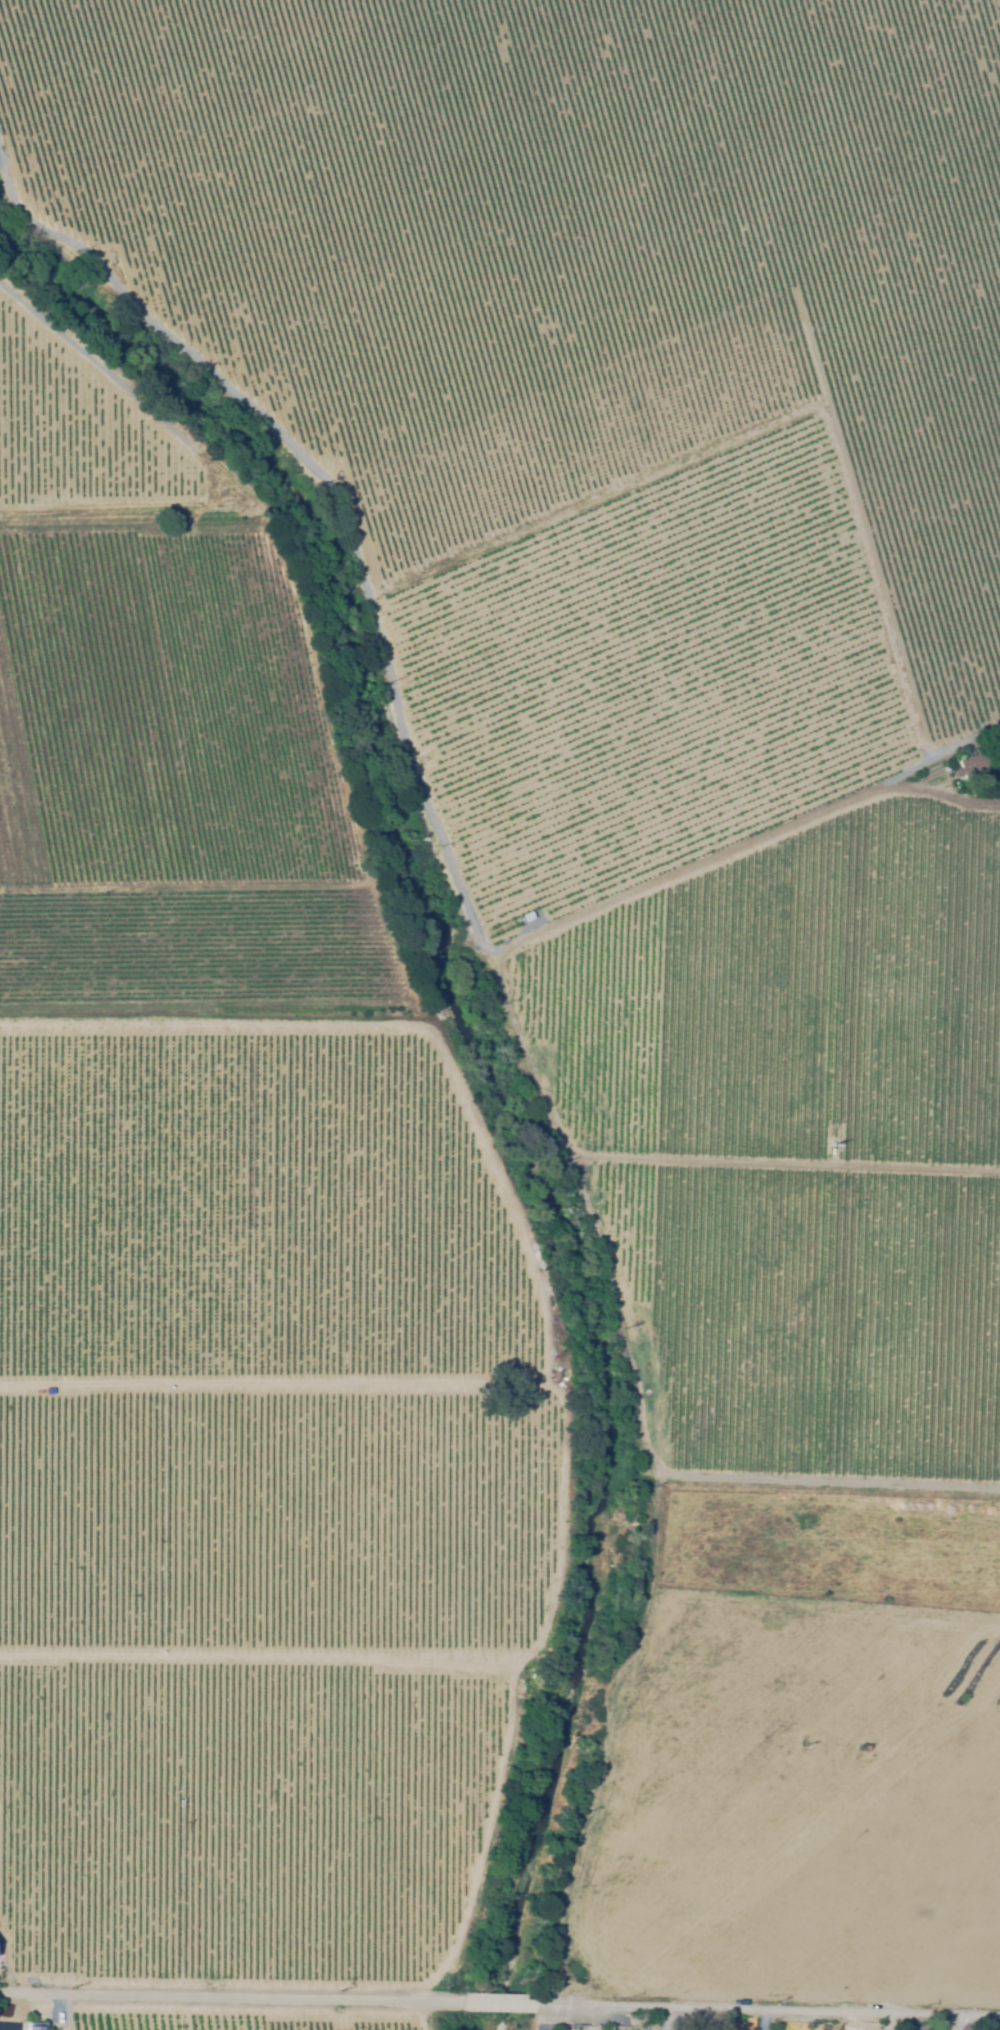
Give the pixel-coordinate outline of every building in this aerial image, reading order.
[(964,782),(962,777),(955,779),(953,772),(959,770),(957,763),(993,749),(999,768),(964,782)]
